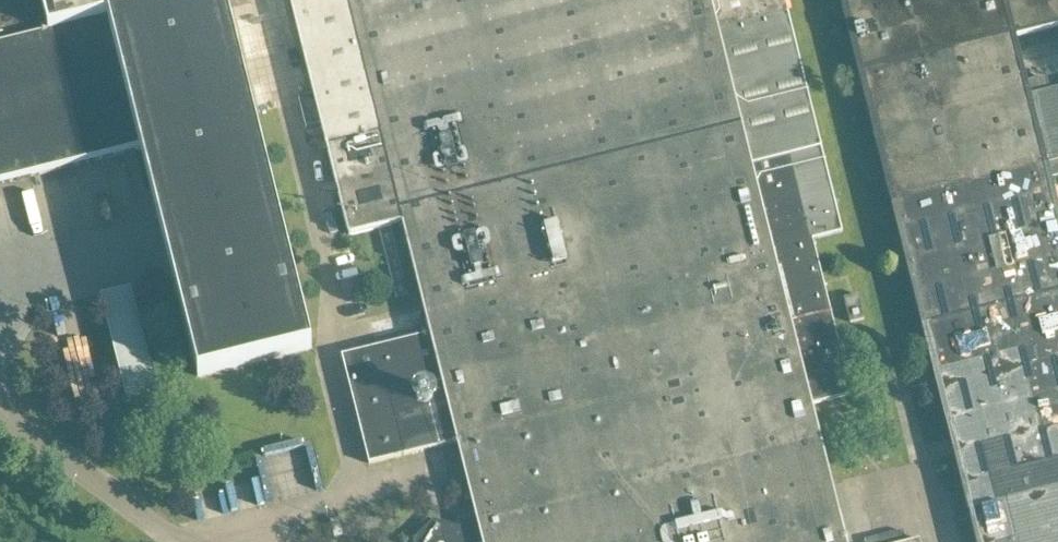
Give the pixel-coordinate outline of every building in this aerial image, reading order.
[(142,150),(199,377),(313,349),(225,0),(0,0),(0,185),(142,150)] [(350,236),(403,223),(430,334),(342,356),(369,464),(457,442),(477,522),(462,526),(462,528),(434,519),(413,540),(414,541),(847,541),(812,404),(852,394),(813,239),(843,231),(789,13),(785,0),(291,0),(350,236)] [(975,541),(1057,541),(1057,209),(1050,177),(1057,175),(1057,88),(1049,90),(1045,77),(1026,82),(1022,68),(1018,51),(1015,38),(1057,28),(1057,0),(837,0),(975,541)] [(164,375),(141,259),(107,265),(130,382),(164,375)] [(266,431),(272,486),(316,481),(310,425),(266,431)] [(241,494),(257,492),(255,467),(239,468),(241,494)] [(901,531),(865,541),(903,541),(901,531)]
